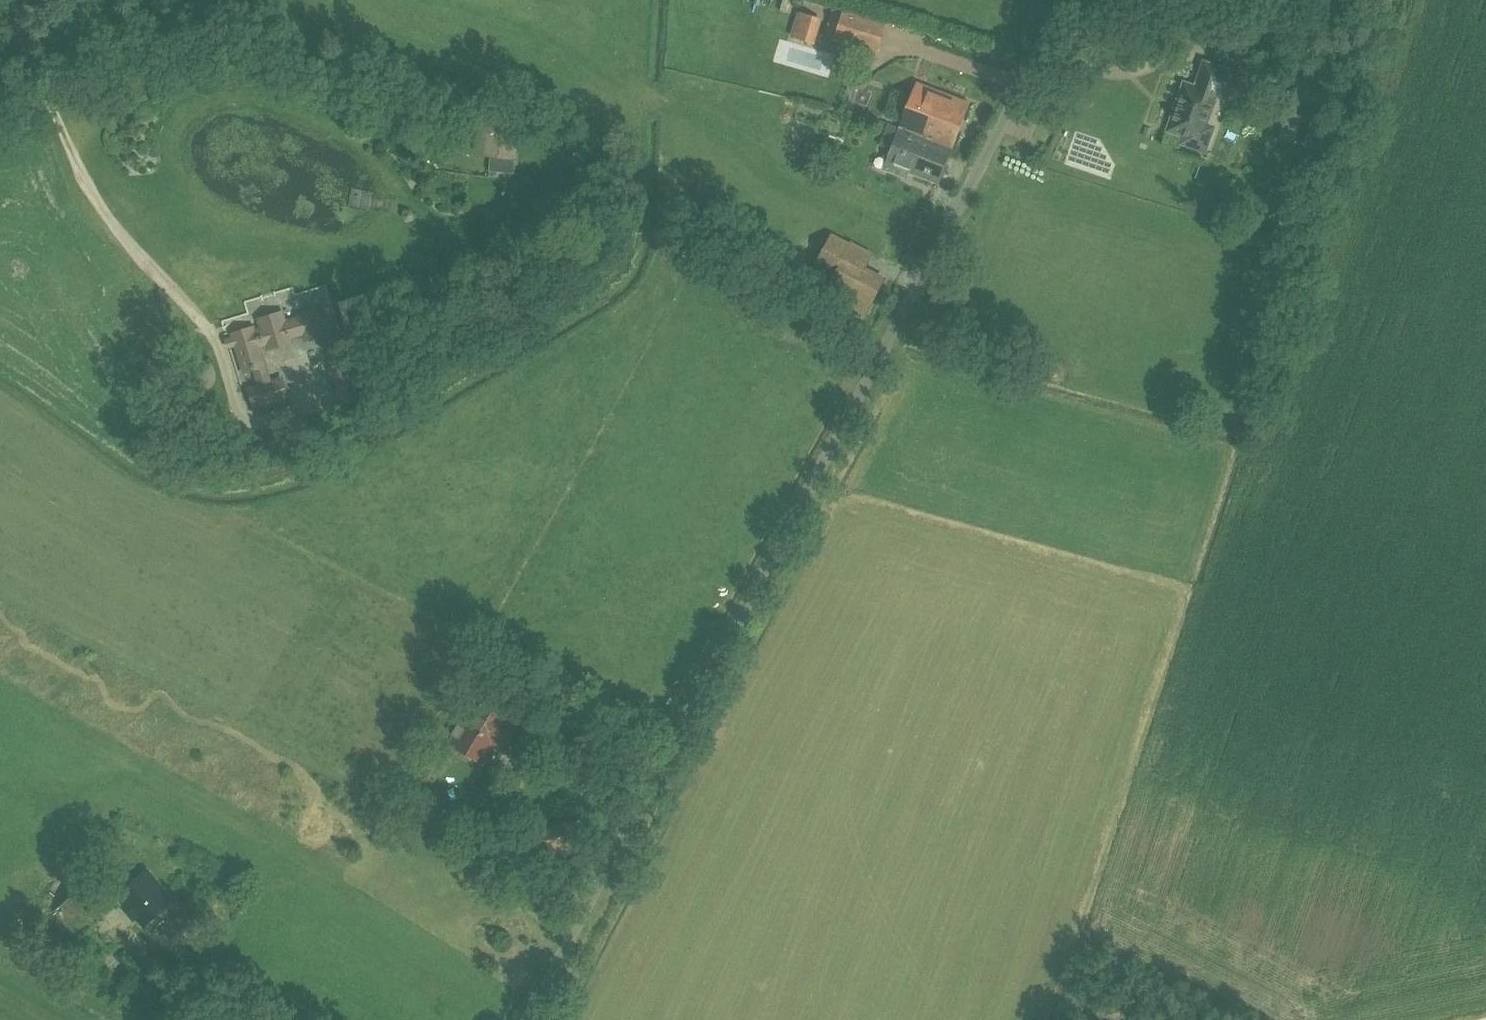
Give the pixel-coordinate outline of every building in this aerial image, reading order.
[(886,22),(845,9),(834,6),(825,36),(877,51),(886,22)] [(817,17),(801,12),(794,36),(810,41),(817,17)] [(1245,76),(1232,71),(1205,62),(1196,87),(1185,83),(1168,130),(1184,136),(1181,143),(1205,151),(1213,127),(1206,125),(1217,94),(1218,90),(1224,92),(1238,97),(1243,82),(1245,76)] [(1243,82),(1238,97),(1252,102),(1257,87),(1243,82)] [(900,128),(952,148),(970,103),(917,83),(900,128)] [(952,148),(900,128),(890,124),(882,143),(893,148),(887,162),(939,183),(952,148)] [(512,174),(513,161),(518,161),(521,130),(484,126),(480,156),(490,158),(488,171),(512,174)] [(829,239),(812,271),(832,281),(826,292),(858,309),(856,313),(864,317),(883,280),(845,259),(850,248),(837,241),(836,243),(829,239)] [(255,407),(287,397),(282,380),(270,383),(269,381),(271,380),(261,349),(259,349),(259,347),(268,344),(269,350),(273,348),(273,349),(280,347),(280,345),(290,342),(289,341),(291,340),(290,339),(305,335),(307,340),(324,334),(316,310),(299,316),(300,317),(284,322),(282,313),(279,314),(278,314),(271,316),(271,317),(261,320),(263,327),(254,330),(253,329),(234,335),(244,371),(244,372),(255,369),(261,386),(250,390),(255,407)] [(359,397),(350,364),(344,344),(328,349),(333,368),(331,368),(330,368),(341,404),(342,403),(341,402),(359,397)] [(507,744),(516,728),(515,723),(506,718),(508,716),(487,704),(481,715),(470,709),(450,742),(463,750),(464,754),(471,758),(475,757),(485,763),(487,760),(482,758),(491,743),(495,742),(502,745),(507,744)] [(144,927),(174,901),(148,870),(118,897),(144,927)] [(112,952),(91,928),(104,916),(80,889),(55,911),(101,961),(112,952)]
